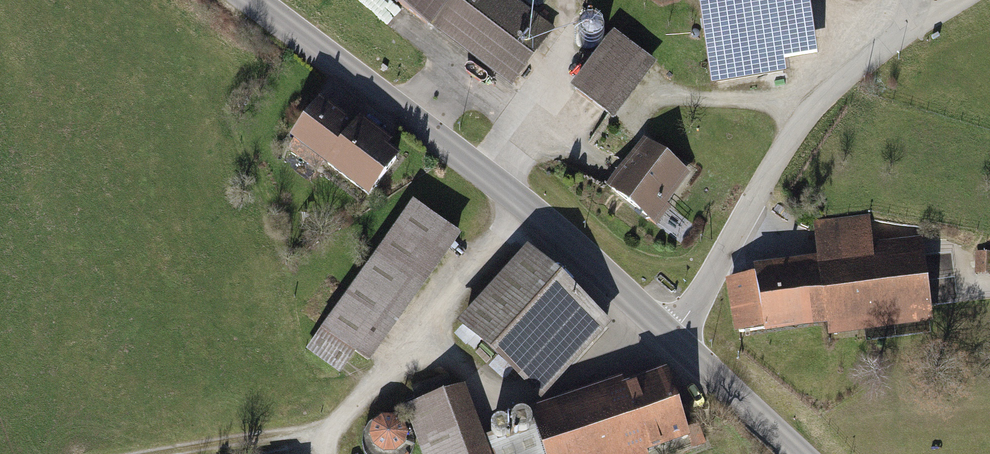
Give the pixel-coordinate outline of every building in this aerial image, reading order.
[(520,88),(562,33),(519,0),(406,0),(520,88)] [(723,73),(832,60),(824,0),(714,0),(723,73)] [(614,31),(577,81),(627,118),(664,68),(614,31)] [(327,99),(289,149),(325,176),(332,167),(376,200),(407,159),(393,148),(397,143),(352,109),(348,114),(327,99)] [(649,139),(615,186),(672,226),(706,179),(649,139)] [(415,198),(309,351),(344,375),(358,354),(375,365),(466,234),(415,198)] [(760,278),(731,282),(738,335),(771,331),(772,337),(832,329),(833,337),(934,324),(923,240),(877,246),(873,216),(818,224),(823,262),(759,270),(760,278)] [(531,248),(464,324),(545,395),(612,319),(531,248)] [(976,280),(989,280),(989,260),(976,260),(976,280)] [(412,411),(428,453),(652,453),(651,450),(693,435),(669,369),(623,385),(622,381),(486,430),(471,389),(463,392),(455,370),(417,384),(425,406),(412,411)] [(368,431),(386,453),(390,453),(415,435),(395,410),(368,431)]
